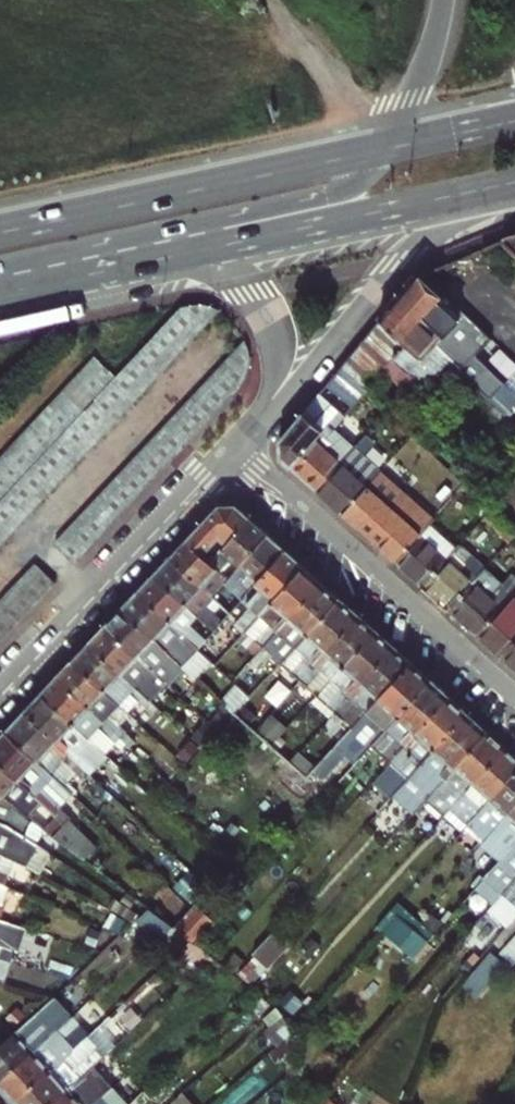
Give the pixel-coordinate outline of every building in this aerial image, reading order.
[(504,240),(506,243),(514,252),(514,237),(504,240)] [(398,299),(465,364),(473,356),(483,346),(470,334),(471,332),(415,278),(398,299)] [(443,361),(456,374),(465,364),(398,299),(343,368),(354,379),(365,389),(394,361),(418,385),(432,371),(443,361)] [(0,502),(0,545),(88,453),(225,310),(216,306),(203,305),(186,308),(119,378),(28,474),(0,502)] [(59,542),(79,561),(222,411),(244,389),(251,377),(256,357),(250,341),(59,542)] [(28,474),(119,378),(99,359),(0,462),(0,502),(28,474)] [(336,431),(340,428),(370,394),(365,389),(354,379),(343,368),(282,442),(281,461),(290,469),(329,425),(336,431)] [(357,450),(336,431),(329,425),(290,469),(317,493),(357,450)] [(357,450),(317,493),(343,517),(374,483),(382,474),(365,458),(377,445),(369,437),(360,447),(357,450)] [(382,474),(374,483),(343,517),(395,564),(420,537),(433,523),(438,518),(424,505),(421,509),(382,474)] [(209,563),(249,517),(235,504),(219,505),(186,541),(209,563)] [(514,537),(491,513),(480,525),(505,548),(514,537)] [(227,580),(267,533),(249,517),(209,563),(227,580)] [(433,523),(420,537),(395,564),(422,588),(459,548),(433,523)] [(285,549),(267,533),(227,580),(212,597),(230,613),(285,549)] [(212,597),(227,580),(209,563),(186,541),(170,558),(212,597)] [(484,571),(459,548),(422,588),(448,612),(484,571)] [(285,549),(230,613),(219,626),(226,633),(236,642),(244,632),(259,614),(302,564),(285,549)] [(170,558),(154,575),(214,631),(219,626),(230,613),(212,597),(170,558)] [(0,603),(0,640),(18,623),(39,602),(60,581),(39,563),(0,603)] [(321,581),(302,564),(259,614),(270,624),(255,641),(248,649),(257,656),(321,581)] [(511,598),(514,594),(514,588),(504,578),(498,585),(484,571),(448,612),(476,637),(511,598)] [(214,631),(154,575),(137,592),(183,636),(195,624),(209,637),(214,631)] [(321,581),(257,656),(250,663),(259,670),(272,656),(287,639),(296,647),(339,597),(321,581)] [(197,648),(183,636),(137,592),(121,609),(181,665),(197,648)] [(299,680),(357,613),(339,597),(296,647),(304,654),(289,672),(299,680)] [(514,642),(514,601),(511,598),(476,637),(500,659),(514,642)] [(105,626),(161,678),(169,685),(185,669),(181,665),(121,609),(105,626)] [(375,629),(357,613),(299,680),(317,697),(332,680),(375,629)] [(270,624),(259,614),(244,632),(255,641),(270,624)] [(105,626),(89,644),(153,703),(158,697),(150,689),(161,678),(105,626)] [(334,712),(393,645),(375,629),(332,680),(340,687),(325,704),(334,712)] [(215,666),(236,642),(226,633),(205,657),(215,666)] [(287,639),(272,656),(281,664),(296,647),(287,639)] [(500,659),(514,673),(514,642),(500,659)] [(72,661),(119,705),(131,693),(139,700),(148,709),(154,703),(153,703),(89,644),(72,661)] [(334,712),(352,728),(411,661),(393,645),(334,712)] [(304,654),(296,647),(281,664),(271,675),(276,680),(286,669),(289,672),(304,654)] [(109,716),(119,705),(72,661),(56,678),(120,736),(133,748),(138,743),(117,723),(109,716)] [(411,661),(352,728),(317,768),(327,777),(353,749),(368,732),(377,740),(388,728),(431,679),(411,661)] [(56,678),(41,694),(86,736),(97,725),(114,742),(120,736),(56,678)] [(449,695),(431,679),(388,728),(397,737),(382,753),(390,761),(449,695)] [(340,687),(332,680),(317,697),(325,704),(340,687)] [(127,712),(139,700),(131,693),(119,705),(127,712)] [(41,694),(24,712),(81,766),(91,756),(78,744),(86,736),(41,694)] [(449,695),(390,761),(373,781),(377,784),(382,789),(391,780),(399,771),(407,779),(411,774),(468,712),(449,695)] [(174,712),(158,697),(153,703),(154,703),(162,711),(169,718),(174,712)] [(154,703),(148,709),(157,717),(162,711),(154,703)] [(117,723),(127,712),(119,705),(109,716),(117,723)] [(255,715),(244,706),(236,715),(246,724),(255,715)] [(81,766),(24,712),(5,732),(53,777),(72,794),(76,790),(67,782),(77,772),(81,775),(85,770),(81,766)] [(468,712),(411,774),(425,787),(413,800),(391,825),(397,831),(436,787),(487,730),(468,712)] [(263,721),(254,731),(273,747),(281,737),(263,721)] [(86,736),(98,748),(104,753),(114,742),(97,725),(86,736)] [(397,737),(388,728),(377,740),(373,745),(382,753),(397,737)] [(505,747),(487,730),(436,787),(445,795),(453,786),(463,795),(505,747)] [(53,777),(5,732),(0,737),(0,765),(39,801),(55,816),(63,824),(69,817),(59,808),(62,805),(43,787),(53,777)] [(368,732),(353,749),(362,757),(373,745),(377,740),(368,732)] [(98,748),(86,736),(78,744),(91,756),(98,748)] [(133,748),(120,736),(114,742),(127,754),(133,748)] [(300,751),(283,736),(281,737),(273,747),(290,763),(298,753),(300,751)] [(505,747),(463,795),(455,804),(464,811),(460,815),(469,823),(472,819),(480,811),(514,770),(514,756),(505,747)] [(316,769),(298,753),(290,763),(307,779),(316,769)] [(0,765),(0,796),(12,805),(15,807),(24,797),(35,806),(39,801),(0,765)] [(316,769),(307,779),(317,788),(327,777),(317,768),(316,769)] [(498,827),(514,807),(514,770),(480,811),(498,827)] [(391,780),(399,787),(407,779),(399,771),(391,780)] [(407,779),(399,787),(413,800),(425,787),(411,774),(407,779)] [(72,794),(53,777),(43,787),(62,805),(72,794)] [(373,781),(365,789),(369,792),(377,784),(373,781)] [(12,805),(0,796),(0,823),(5,825),(12,805)] [(24,797),(15,807),(26,815),(35,806),(24,797)] [(514,843),(514,842),(514,807),(498,827),(490,835),(485,841),(491,847),(503,834),(514,843)] [(480,811),(472,819),(490,835),(498,827),(480,811)] [(63,824),(55,816),(44,829),(52,835),(63,824)] [(71,819),(69,817),(63,824),(52,835),(86,859),(97,848),(70,821),(71,819)] [(18,866),(29,841),(5,825),(0,823),(0,857),(18,866)] [(495,851),(502,857),(514,843),(503,834),(491,847),(495,851)] [(485,841),(461,869),(465,873),(473,865),(478,870),(495,851),(491,847),(485,841)] [(502,893),(514,879),(514,842),(514,843),(502,857),(484,877),(502,893)] [(502,893),(511,901),(514,897),(514,879),(502,893)] [(464,899),(473,907),(485,893),(476,886),(464,899)] [(460,920),(473,907),(464,899),(452,913),(460,920)] [(418,955),(439,933),(405,901),(384,922),(418,955)] [(197,904),(193,908),(176,927),(191,940),(197,944),(217,921),(197,904)] [(172,924),(161,934),(181,950),(183,948),(191,940),(176,927),(172,924)] [(243,962),(234,971),(254,988),(255,989),(257,987),(284,957),(263,939),(243,962)] [(214,958),(197,944),(191,940),(183,948),(205,967),(213,960),(214,958)] [(10,962),(14,950),(0,946),(0,959),(10,962)] [(481,993),(509,961),(496,949),(467,981),(481,993)] [(234,954),(223,966),(232,974),(234,971),(243,962),(234,954)] [(10,962),(0,959),(0,981),(3,982),(10,962)] [(230,975),(213,960),(205,967),(223,982),(230,975)] [(58,992),(23,1023),(0,1045),(0,1082),(47,1041),(52,1037),(43,1027),(63,1009),(57,1003),(63,998),(58,992)] [(73,1049),(94,1031),(84,1020),(63,1039),(73,1049)] [(64,1061),(47,1041),(0,1082),(0,1086),(15,1103),(50,1072),(51,1073),(64,1061)] [(64,1061),(51,1073),(50,1072),(15,1103),(16,1103),(51,1103),(78,1077),(111,1048),(106,1042),(101,1047),(97,1042),(82,1055),(87,1060),(75,1071),(66,1060),(64,1061)] [(95,1099),(115,1081),(105,1069),(86,1085),(78,1077),(51,1103),(90,1103),(95,1099)] [(131,1101),(143,1089),(147,1086),(135,1073),(119,1088),(131,1101)] [(380,1099),(365,1086),(349,1103),(375,1103),(380,1099)] [(131,1101),(134,1103),(140,1103),(150,1096),(143,1089),(131,1101)]
